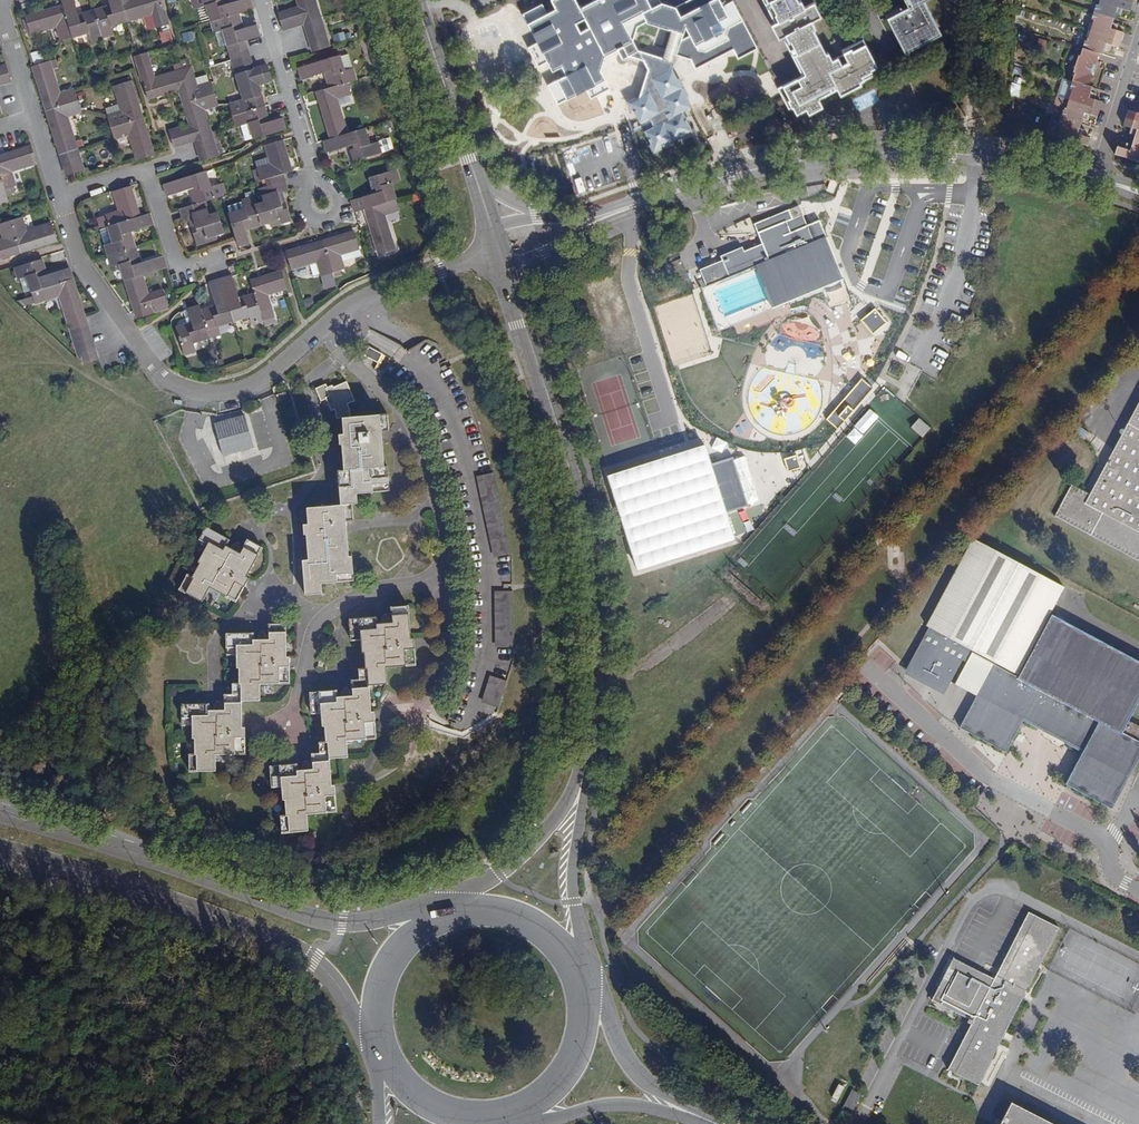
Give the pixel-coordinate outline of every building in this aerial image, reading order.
[(151,13),(155,29),(168,25),(161,0),(136,0),(130,2),(130,0),(110,0),(111,4),(78,13),(74,0),(61,0),(62,4),(24,15),(30,33),(57,25),(62,40),(86,33),(89,41),(113,34),(110,26),(151,13)] [(224,0),(188,0),(191,10),(196,8),(200,23),(209,20),(217,48),(227,45),(244,99),(229,104),(236,128),(241,125),(246,142),(249,141),(286,129),(282,118),(270,122),(259,85),(271,81),(267,65),(253,70),(244,41),(258,36),(255,25),(242,29),(237,13),(252,8),(250,0),(249,0),(226,7),(224,0)] [(300,9),(280,15),(285,31),(304,25),(312,51),(328,46),(314,0),(297,0),(300,9)] [(579,7),(575,0),(550,0),(555,8),(546,13),(541,4),(523,14),(537,42),(529,47),(538,65),(547,61),(553,71),(562,66),(566,75),(548,84),(558,104),(586,89),(591,98),(610,88),(600,68),(604,55),(617,48),(622,58),(638,48),(633,38),(637,27),(658,16),(660,2),(659,0),(592,0),(579,7)] [(678,4),(673,19),(674,32),(670,53),(691,57),(696,68),(735,47),(739,56),(757,47),(732,0),(723,5),(720,0),(687,0),(678,4)] [(769,0),(764,0),(776,22),(780,21),(769,0)] [(780,21),(776,22),(778,27),(792,20),(799,32),(785,39),(787,44),(791,42),(807,73),(803,75),(805,79),(802,80),(808,92),(804,95),(797,83),(780,92),(783,97),(784,97),(792,112),(796,109),(800,116),(808,112),(810,116),(817,112),(823,109),(820,102),(839,92),(843,98),(863,87),(861,82),(865,80),(863,77),(872,72),(871,70),(878,66),(876,62),(878,61),(873,52),(871,53),(866,43),(845,54),(855,73),(848,76),(846,72),(839,75),(834,65),(830,57),(827,58),(814,33),(817,32),(812,24),(805,11),(802,4),(799,5),(796,0),(769,0),(780,21)] [(918,4),(908,9),(894,16),(911,50),(945,32),(928,0),(915,0),(918,4)] [(1097,2),(1099,2),(1098,6),(1096,6),(1092,20),(1094,20),(1092,24),(1090,24),(1086,38),(1088,39),(1087,43),(1084,42),(1069,89),(1072,90),(1071,93),(1068,92),(1064,107),(1066,108),(1065,112),(1062,111),(1058,125),(1060,126),(1059,130),(1056,129),(1054,136),(1086,147),(1089,140),(1077,136),(1079,129),(1074,128),(1076,123),(1078,116),(1083,118),(1085,113),(1096,117),(1100,103),(1089,99),(1091,93),(1086,91),(1088,86),(1090,87),(1093,77),(1091,76),(1094,64),(1097,65),(1100,55),(1098,54),(1100,47),(1105,48),(1106,45),(1118,49),(1122,34),(1111,30),(1112,26),(1108,24),(1110,19),(1112,12),(1116,13),(1118,9),(1129,12),(1133,0),(1098,0),(1097,2)] [(805,11),(812,24),(822,19),(815,6),(805,11)] [(894,16),(908,9),(902,8),(889,14),(894,16)] [(670,30),(665,52),(670,53),(674,32),(670,30)] [(143,38),(134,40),(135,50),(144,48),(143,38)] [(807,73),(791,42),(787,44),(803,75),(807,73)] [(347,54),(340,55),(298,68),(301,77),(324,71),(328,86),(315,90),(330,138),(324,139),(327,151),(349,145),(354,160),(393,149),(390,138),(369,144),(364,127),(346,133),(337,104),(349,100),(346,80),(355,78),(347,54)] [(190,124),(176,129),(168,131),(173,146),(194,140),(201,161),(223,151),(220,142),(215,144),(205,109),(218,105),(211,84),(197,88),(188,66),(155,80),(148,56),(135,59),(148,99),(178,89),(190,124)] [(197,70),(205,68),(203,57),(195,59),(197,70)] [(60,94),(50,62),(32,67),(66,176),(84,171),(67,117),(81,113),(74,89),(60,94)] [(834,65),(839,75),(846,72),(840,62),(834,65)] [(10,81),(5,64),(0,66),(0,84),(10,81)] [(129,79),(112,84),(113,87),(121,112),(107,116),(113,138),(127,134),(136,161),(153,156),(129,79)] [(808,92),(802,80),(797,83),(804,95),(808,92)] [(679,108),(676,101),(662,108),(659,103),(652,107),(652,108),(645,112),(650,120),(653,118),(655,122),(642,128),(655,152),(693,132),(682,113),(676,116),(674,111),(679,108)] [(1127,109),(1121,126),(1133,130),(1132,134),(1137,136),(1134,142),(1133,147),(1128,145),(1127,150),(1115,146),(1112,154),(1138,162),(1138,113),(1127,109)] [(226,206),(228,212),(235,238),(238,245),(251,241),(246,227),(276,217),(278,223),(291,219),(282,173),(292,171),(283,139),(266,144),(269,157),(255,161),(256,180),(263,180),(264,187),(259,189),(263,203),(256,205),(253,197),(226,206)] [(7,197),(4,188),(16,184),(11,169),(37,161),(32,145),(0,155),(0,199),(7,197)] [(884,160),(896,160),(896,149),(884,150),(884,160)] [(365,208),(368,219),(379,255),(396,250),(385,214),(399,210),(391,184),(399,182),(396,170),(369,178),(373,189),(374,194),(351,200),(354,211),(365,208)] [(188,216),(197,245),(210,241),(224,231),(219,213),(210,216),(206,200),(227,193),(223,181),(208,185),(204,172),(163,185),(167,197),(191,190),(195,204),(182,209),(184,218),(188,216)] [(139,217),(135,205),(129,185),(111,191),(117,210),(97,217),(101,229),(108,227),(112,242),(103,245),(110,268),(120,265),(136,320),(170,308),(163,289),(149,293),(143,275),(166,268),(162,256),(147,261),(138,232),(154,228),(150,213),(139,217)] [(798,203),(754,223),(762,242),(744,250),(743,246),(720,256),(722,260),(699,270),(705,286),(700,288),(719,332),(735,325),(739,335),(795,310),(789,298),(844,274),(834,252),(829,240),(819,218),(806,224),(797,228),(792,218),(802,213),(798,203)] [(806,224),(802,213),(792,218),(797,228),(806,224)] [(31,249),(56,241),(50,223),(25,231),(21,218),(0,225),(0,228),(4,239),(0,241),(0,258),(31,249)] [(842,228),(837,237),(829,240),(834,252),(849,245),(853,256),(855,257),(856,255),(858,254),(852,241),(854,236),(842,228)] [(341,263),(368,255),(365,247),(360,230),(287,252),(292,269),(310,264),(313,276),(322,276),(343,269),(341,263)] [(914,253),(892,244),(889,253),(878,258),(873,247),(858,254),(856,255),(861,266),(851,271),(857,286),(868,281),(873,293),(890,285),(884,273),(896,268),(905,275),(914,253)] [(60,296),(77,349),(80,358),(96,353),(71,268),(46,275),(41,260),(14,268),(14,280),(20,279),(24,292),(31,290),(33,296),(19,301),(24,306),(60,296)] [(260,312),(270,309),(267,298),(285,292),(281,271),(250,280),(254,294),(238,299),(231,276),(209,283),(216,307),(184,312),(188,324),(176,328),(183,354),(196,350),(193,341),(220,333),(217,325),(247,316),(249,325),(262,321),(260,312)] [(622,317),(601,324),(606,341),(627,334),(622,317)] [(392,335),(381,325),(374,334),(385,343),(392,335)] [(469,662),(451,717),(461,733),(498,711),(516,659),(511,553),(466,389),(434,340),(424,331),(406,345),(393,362),(423,407),(444,477),(465,561),(469,662)] [(610,344),(612,356),(619,355),(616,342),(610,344)] [(370,346),(365,354),(378,361),(383,353),(370,346)] [(350,447),(352,470),(343,472),(348,507),(311,509),(313,525),(309,526),(317,561),(311,562),(312,595),(329,595),(330,583),(358,580),(349,520),(359,520),(357,505),(363,505),(363,493),(394,492),(387,431),(393,429),(389,417),(363,417),(351,384),(332,386),(317,392),(322,403),(327,401),(335,415),(347,413),(349,423),(350,436),(345,436),(345,447),(350,447)] [(1088,494),(1070,484),(1053,515),(1138,561),(1138,400),(1088,494)] [(244,414),(213,425),(223,455),(226,465),(257,454),(244,414)] [(920,417),(911,427),(923,437),(931,427),(920,417)] [(267,438),(266,428),(256,429),(257,439),(267,438)] [(722,440),(616,472),(645,569),(749,537),(739,506),(755,501),(740,454),(727,457),(722,440)] [(236,602),(263,547),(248,538),(239,552),(236,551),(239,540),(236,538),(229,546),(225,545),(228,539),(206,526),(195,546),(203,551),(197,562),(200,564),(193,577),(188,574),(179,588),(202,602),(210,587),(236,602)] [(972,539),(926,625),(928,627),(904,674),(943,694),(962,660),(966,662),(972,651),(994,663),(960,727),(1006,751),(1023,720),(1082,752),(1066,784),(1112,808),(1138,756),(1138,742),(1138,741),(1138,726),(1128,720),(1138,698),(1138,662),(1050,615),(1063,587),(972,539)] [(330,714),(331,728),(333,727),(332,756),(323,757),(324,773),(318,764),(314,764),(312,774),(308,774),(308,768),(281,770),(283,792),(292,791),(296,804),(298,820),(291,820),(293,836),(320,834),(318,817),(348,815),(339,759),(358,758),(356,742),(386,740),(376,684),(394,682),(393,665),(421,663),(412,603),(395,604),(396,620),(390,610),(386,610),(385,622),(381,615),(354,617),(356,639),(366,638),(372,666),(368,667),(369,680),(358,681),(360,697),(356,697),(353,688),(349,689),(347,698),(344,699),(344,692),(317,694),(319,715),(330,714)] [(291,626),(273,627),(274,643),(269,633),(265,633),(263,643),(258,643),(258,636),(232,637),(233,658),(241,658),(246,687),(240,687),(241,701),(232,701),(232,718),(229,718),(227,707),(223,708),(221,718),(217,719),(217,712),(191,713),(192,735),(201,735),(201,747),(204,747),(201,780),(227,778),(227,761),(256,760),(249,705),(268,704),(267,687),(297,686),(291,626)] [(994,978),(953,958),(932,1000),(972,1021),(948,1069),(978,1084),(1058,928),(1028,913),(994,978)] [(861,1094),(852,1090),(844,1104),(853,1109),(861,1094)] [(1011,1103),(1000,1123),(1053,1123),(1011,1103)] [(841,1110),(837,1120),(845,1123),(847,1123),(851,1115),(841,1110)]
